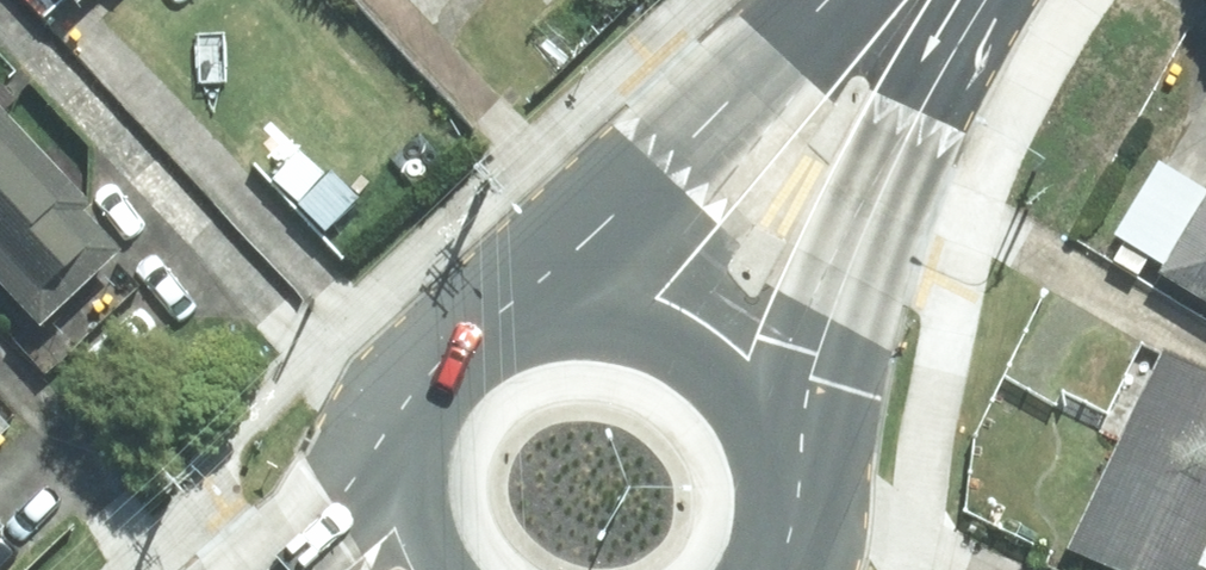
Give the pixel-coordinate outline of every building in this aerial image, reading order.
[(0,109),(0,279),(40,321),(115,250),(79,212),(89,202),(0,109)] [(1205,195),(1205,189),(1158,160),(1113,234),(1164,265),(1205,195)] [(1205,300),(1205,195),(1164,265),(1160,272),(1205,300)] [(1119,569),(1205,569),(1205,372),(1165,352),(1072,548),(1119,569)]
